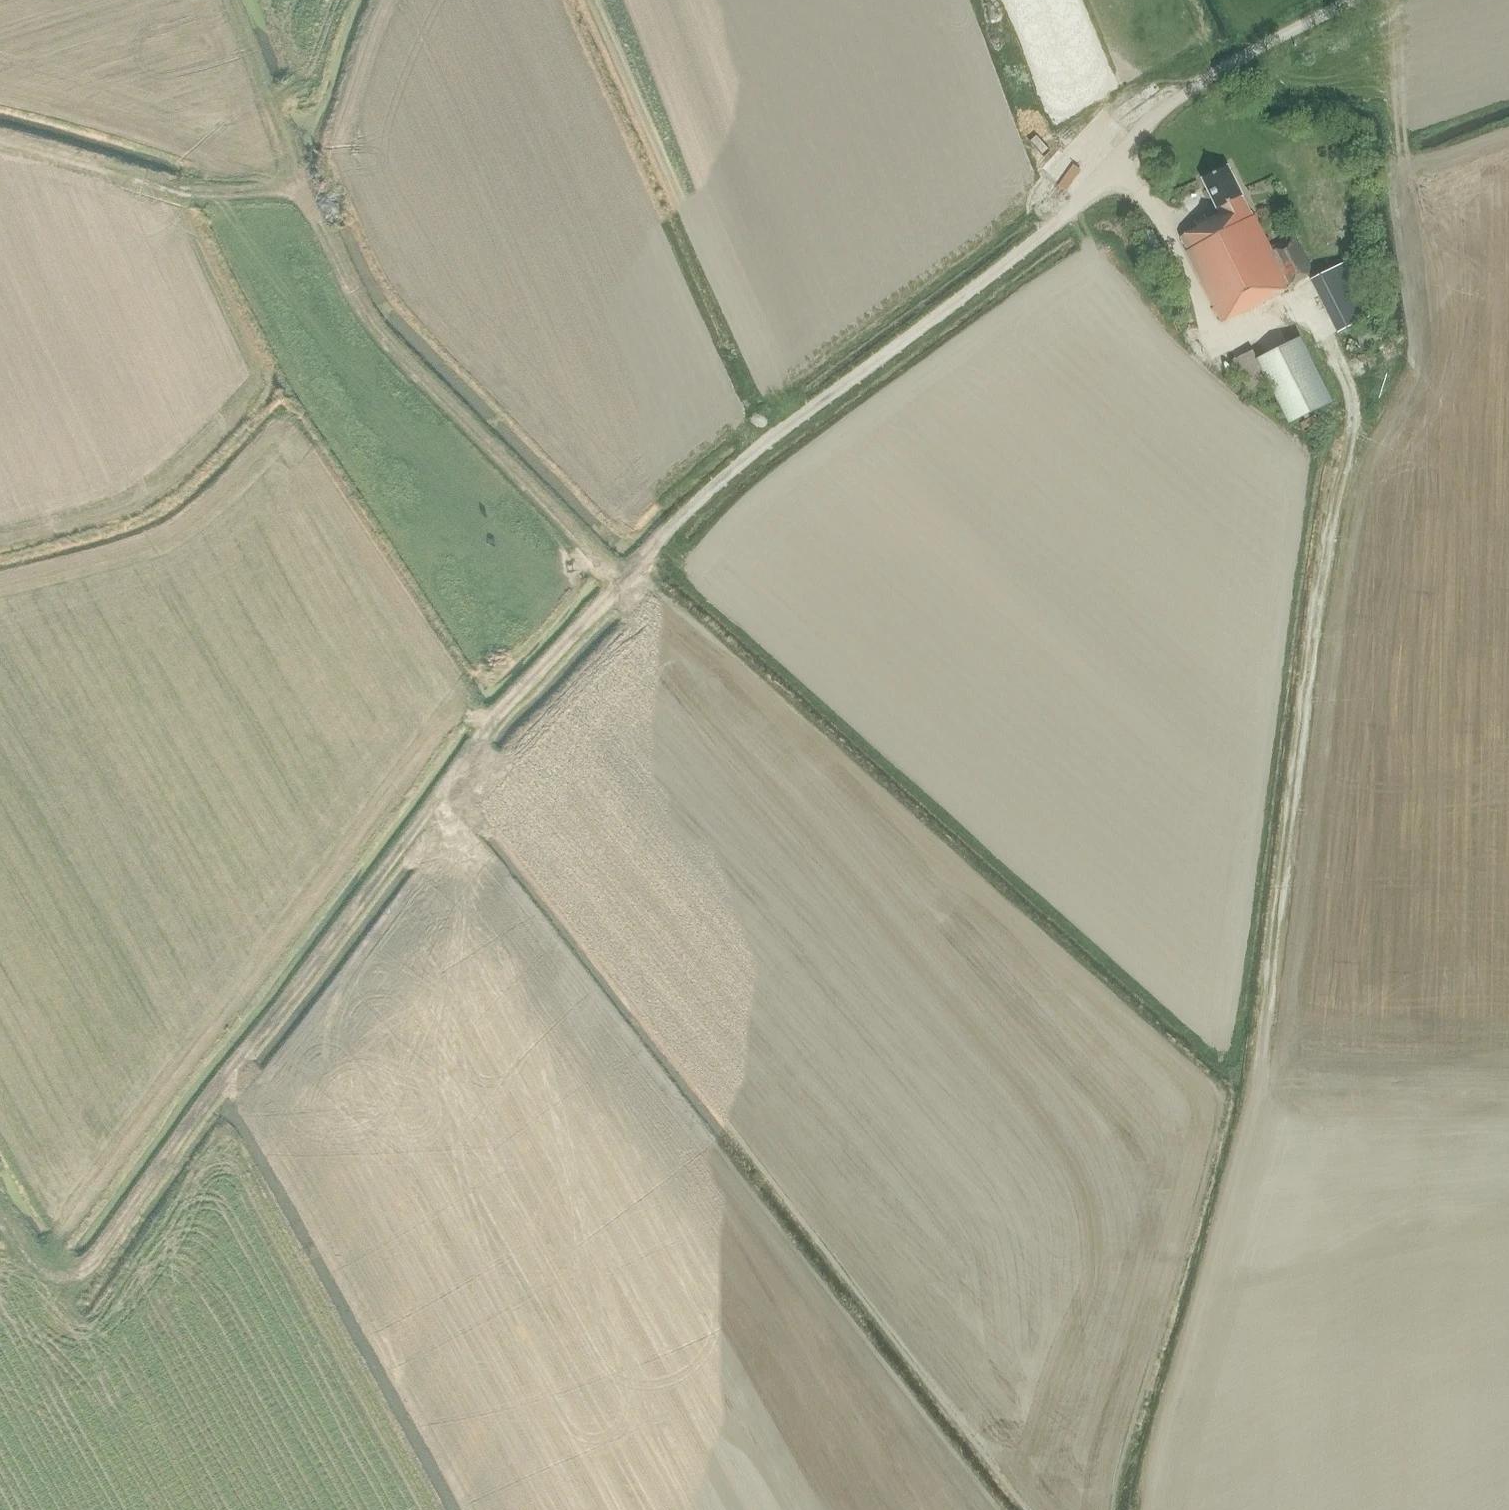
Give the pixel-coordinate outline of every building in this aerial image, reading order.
[(1243,195),(1229,166),(1203,178),(1221,213),(1207,220),(1205,214),(1194,220),(1197,225),(1198,228),(1181,236),(1223,321),(1289,287),(1314,273),(1299,242),(1295,234),(1269,247),(1266,242),(1252,212),(1251,212),(1243,195)] [(1372,316),(1344,262),(1311,279),(1339,333),(1372,316)] [(1333,401),(1301,336),(1257,358),(1253,350),(1233,360),(1251,395),(1271,385),(1290,423),(1333,401)]
